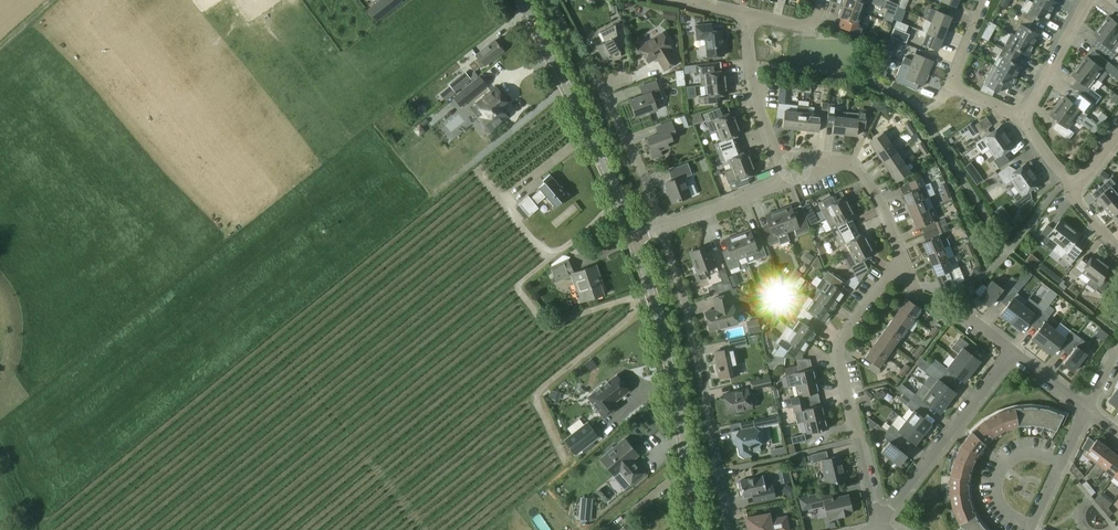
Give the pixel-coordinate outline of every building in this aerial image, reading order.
[(367,11),(376,22),(402,1),(401,0),(381,0),(367,11)] [(842,3),(844,4),(843,6),(861,13),(863,7),(867,9),(869,3),(881,7),(884,0),(843,0),(842,3)] [(896,12),(899,4),(887,0),(884,0),(881,7),(896,12)] [(898,8),(904,10),(909,0),(901,0),(898,8)] [(1032,23),(1035,18),(1046,24),(1051,13),(1033,3),(1028,0),(1027,0),(1021,10),(1023,12),(1020,17),(1032,23)] [(1033,3),(1051,13),(1057,2),(1053,0),(1034,0),(1033,3)] [(612,13),(621,11),(620,5),(611,6),(612,13)] [(838,15),(840,15),(839,18),(841,19),(838,27),(863,36),(866,27),(857,24),(861,13),(843,6),(842,9),(841,9),(838,15)] [(897,8),(893,19),(900,22),(904,11),(897,8)] [(936,11),(931,22),(947,28),(952,17),(936,10),(936,11)] [(1102,25),(1117,38),(1117,22),(1109,16),(1102,25)] [(626,41),(623,23),(622,17),(620,17),(621,23),(615,24),(600,32),(605,41),(597,46),(603,58),(608,55),(609,58),(621,56),(620,49),(621,49),(618,42),(626,41)] [(1015,35),(1034,45),(1040,35),(1029,29),(1032,23),(1020,17),(1016,24),(1020,26),(1015,35)] [(927,33),(942,39),(947,28),(931,22),(926,20),(922,31),(927,33)] [(996,25),(990,22),(981,38),(988,41),(996,25)] [(707,57),(724,55),(722,30),(712,31),(711,24),(695,26),(697,40),(705,39),(707,57)] [(1095,35),(1105,42),(1099,49),(1112,59),(1117,52),(1116,50),(1117,47),(1117,38),(1102,25),(1095,35)] [(910,34),(893,28),(890,36),(890,37),(897,39),(906,43),(910,34)] [(917,35),(925,37),(922,44),(938,51),(942,39),(927,33),(922,31),(919,30),(917,35)] [(639,46),(644,54),(643,56),(645,61),(648,60),(649,62),(657,58),(664,70),(678,62),(671,49),(672,49),(662,33),(639,46)] [(1014,56),(1017,57),(1020,52),(1028,56),(1034,45),(1015,35),(1011,33),(1006,43),(1005,44),(1002,49),(1014,56)] [(887,46),(883,55),(890,57),(894,46),(900,48),(903,42),(897,39),(890,37),(887,46)] [(485,66),(503,51),(495,40),(477,55),(478,57),(475,60),(479,66),(483,63),(485,66)] [(993,65),(1016,78),(1022,67),(1011,61),(1014,56),(1002,49),(999,55),(998,55),(993,65)] [(915,53),(912,60),(904,57),(902,63),(928,73),(933,61),(915,53)] [(1080,65),(1097,78),(1104,70),(1117,80),(1117,69),(1100,55),(1095,62),(1087,56),(1080,65)] [(697,75),(704,74),(705,85),(727,83),(726,71),(722,71),(721,62),(695,65),(696,72),(697,75)] [(928,73),(902,63),(899,69),(900,69),(898,75),(897,75),(894,81),(905,85),(907,80),(923,86),(928,73)] [(695,65),(684,66),(685,74),(696,72),(695,65)] [(999,93),(1004,85),(1010,88),(1016,78),(993,65),(983,84),(999,93)] [(1080,65),(1073,75),(1080,81),(1083,83),(1079,88),(1077,91),(1095,105),(1102,97),(1095,92),(1098,88),(1093,84),(1097,79),(1097,78),(1080,65)] [(876,74),(885,77),(888,70),(879,66),(876,74)] [(685,85),(684,70),(676,71),(678,85),(685,85)] [(465,72),(449,85),(455,92),(455,93),(471,80),(465,72)] [(472,80),(478,76),(474,72),(469,76),(471,80),(472,80)] [(453,98),(461,106),(486,85),(479,77),(453,98)] [(639,86),(642,95),(629,100),(635,116),(648,111),(649,113),(658,110),(655,101),(663,98),(656,80),(639,86)] [(727,83),(705,85),(706,96),(700,97),(701,103),(717,102),(716,96),(728,94),(727,83)] [(787,85),(780,85),(780,87),(779,97),(778,103),(785,104),(787,85)] [(694,86),(687,87),(688,98),(695,97),(694,86)] [(443,92),(448,98),(455,92),(450,87),(443,92)] [(478,118),(489,132),(507,117),(499,107),(507,101),(496,88),(476,104),(484,114),(478,118)] [(1066,96),(1058,105),(1075,119),(1081,123),(1093,109),(1080,99),(1076,104),(1066,96)] [(782,127),(795,129),(797,105),(785,104),(778,103),(777,118),(783,119),(782,127)] [(827,118),(826,126),(833,126),(832,133),(844,134),(847,112),(840,111),(835,111),(836,106),(836,105),(830,105),(828,104),(827,118)] [(809,107),(797,105),(795,129),(806,130),(809,107)] [(1058,105),(1051,115),(1058,121),(1061,123),(1055,130),(1069,141),(1075,133),(1068,128),(1075,119),(1058,105)] [(819,131),(821,114),(813,114),(814,107),(809,107),(806,130),(819,131)] [(701,123),(700,109),(689,110),(689,116),(693,116),(693,123),(701,123)] [(856,136),(857,127),(865,128),(867,110),(859,109),(858,113),(847,112),(844,134),(856,136)] [(704,116),(706,122),(710,133),(717,131),(717,130),(737,122),(733,111),(721,116),(719,110),(704,116)] [(688,114),(681,117),(685,127),(692,125),(688,114)] [(667,142),(677,138),(671,121),(656,127),(659,134),(647,138),(650,144),(647,145),(652,158),(662,155),(660,150),(669,147),(667,142)] [(718,152),(733,147),(730,138),(742,134),(737,122),(717,130),(717,131),(721,141),(714,144),(718,152)] [(909,122),(904,125),(907,131),(912,127),(909,122)] [(968,133),(972,139),(972,138),(979,134),(971,122),(963,128),(959,131),(962,137),(968,133)] [(982,153),(989,149),(1007,136),(1000,126),(990,133),(984,131),(979,134),(972,138),(982,153)] [(912,127),(907,131),(911,136),(915,133),(916,133),(912,127)] [(876,152),(890,142),(883,132),(869,142),(876,152)] [(1011,158),(1006,152),(1014,146),(1007,136),(989,149),(993,155),(987,160),(995,170),(1011,158)] [(890,142),(876,152),(883,162),(897,152),(890,142)] [(922,142),(917,145),(921,150),(925,147),(922,142)] [(733,147),(718,152),(721,161),(728,159),(732,170),(752,162),(748,151),(736,155),(733,147)] [(924,156),(929,153),(925,147),(921,150),(924,156)] [(897,152),(883,162),(889,172),(903,162),(897,152)] [(752,162),(732,170),(736,180),(729,183),(731,189),(747,184),(744,178),(757,173),(752,162)] [(903,162),(889,172),(896,182),(910,172),(903,162)] [(672,180),(665,183),(673,203),(690,196),(697,193),(696,193),(697,192),(696,189),(695,188),(693,184),(687,187),(683,178),(692,174),(688,163),(668,170),(672,180)] [(963,167),(975,184),(981,179),(970,163),(963,167)] [(1004,184),(1010,179),(1015,186),(1033,173),(1026,163),(1016,170),(1008,165),(997,174),(1004,184)] [(1031,198),(1030,190),(1040,183),(1033,173),(1015,186),(1019,191),(1013,196),(1020,206),(1031,198)] [(538,188),(540,190),(530,198),(528,195),(518,204),(519,205),(516,208),(525,218),(528,216),(539,208),(536,204),(546,196),(555,208),(561,202),(570,195),(562,185),(560,187),(550,174),(543,180),(544,182),(538,188)] [(908,182),(911,191),(903,194),(907,206),(923,199),(929,196),(921,177),(908,182)] [(1106,191),(1098,198),(1106,207),(1117,196),(1117,189),(1115,185),(1117,184),(1112,178),(1102,186),(1106,191)] [(944,200),(951,197),(948,189),(943,191),(944,194),(942,195),(944,200)] [(826,207),(831,216),(831,217),(851,206),(845,196),(837,200),(834,194),(818,202),(821,209),(826,207)] [(1106,207),(1114,216),(1117,213),(1117,196),(1106,207)] [(923,199),(907,206),(912,217),(928,210),(923,199)] [(808,204),(802,207),(805,213),(811,210),(808,204)] [(805,215),(795,219),(791,206),(778,210),(786,232),(794,229),(797,236),(810,231),(805,215)] [(849,221),(856,217),(851,206),(831,217),(831,216),(825,219),(835,238),(853,228),(849,221)] [(789,241),(786,232),(778,210),(765,215),(769,225),(763,227),(770,246),(780,242),(780,244),(789,241)] [(928,210),(912,217),(917,228),(921,226),(924,234),(937,228),(934,222),(934,221),(932,222),(928,210)] [(1009,231),(1015,226),(1009,216),(1002,221),(1009,231)] [(1052,239),(1057,243),(1058,244),(1072,227),(1062,219),(1054,229),(1047,224),(1037,238),(1047,246),(1052,239)] [(1076,241),(1081,234),(1072,227),(1058,244),(1057,243),(1052,250),(1070,264),(1083,247),(1076,241)] [(864,232),(857,236),(853,228),(835,238),(839,244),(837,245),(843,257),(869,243),(864,232)] [(925,242),(923,243),(927,254),(950,245),(947,238),(943,240),(941,233),(939,234),(937,228),(924,234),(927,241),(925,242)] [(759,237),(754,240),(750,230),(737,235),(745,257),(748,264),(756,260),(766,257),(759,237)] [(739,266),(737,260),(745,257),(737,235),(725,239),(728,249),(722,251),(729,269),(739,266)] [(863,260),(875,254),(869,243),(843,257),(848,268),(851,267),(854,274),(855,274),(859,282),(868,269),(863,260)] [(927,254),(932,265),(947,259),(954,256),(950,245),(927,254)] [(705,252),(703,247),(689,252),(695,267),(693,268),(697,281),(707,277),(704,271),(717,266),(711,250),(705,252)] [(801,260),(808,265),(814,256),(807,251),(801,260)] [(1090,279),(1104,261),(1095,254),(1091,260),(1084,255),(1071,272),(1077,277),(1081,272),(1090,279)] [(947,259),(932,265),(942,290),(957,284),(949,264),(957,261),(955,256),(954,256),(947,259)] [(569,259),(548,266),(556,283),(571,275),(577,291),(575,292),(579,302),(604,294),(594,266),(574,273),(569,259)] [(1105,279),(1113,268),(1104,261),(1090,279),(1086,283),(1101,294),(1109,282),(1105,279)] [(729,281),(725,268),(719,270),(723,283),(729,281)] [(823,278),(816,288),(820,290),(838,303),(845,293),(834,286),(837,280),(826,273),(823,278)] [(805,280),(800,276),(796,282),(793,286),(798,290),(805,280)] [(974,291),(980,296),(978,298),(988,306),(999,292),(1004,297),(1013,286),(1017,281),(1011,276),(1004,286),(998,282),(996,284),(991,280),(986,287),(982,284),(974,291)] [(999,314),(1010,322),(1023,305),(1027,301),(1016,293),(1018,290),(1013,286),(1004,297),(1010,301),(999,314)] [(813,300),(831,313),(838,303),(820,290),(813,300)] [(728,294),(713,298),(716,310),(705,312),(709,330),(737,324),(733,306),(731,306),(728,294)] [(802,306),(798,312),(810,320),(813,315),(824,322),(825,321),(827,322),(832,315),(830,314),(831,313),(813,300),(809,297),(802,306)] [(1027,301),(1023,305),(1010,322),(1020,330),(1030,317),(1036,321),(1044,310),(1039,306),(1029,298),(1027,301)] [(900,309),(913,318),(921,308),(907,299),(900,309)] [(1041,347),(1055,329),(1050,326),(1052,323),(1046,319),(1054,309),(1048,305),(1044,310),(1036,321),(1041,325),(1031,339),(1041,347)] [(893,318),(907,328),(913,318),(900,309),(893,318)] [(795,310),(785,325),(787,326),(792,329),(792,330),(794,332),(810,342),(817,333),(806,325),(810,320),(798,312),(795,310)] [(773,316),(767,324),(771,327),(777,319),(773,316)] [(886,328),(900,338),(907,328),(893,318),(886,328)] [(759,327),(758,320),(749,322),(751,329),(759,327)] [(935,326),(934,326),(931,331),(935,334),(939,329),(941,326),(937,323),(935,326)] [(788,351),(792,345),(803,352),(810,342),(792,330),(792,329),(787,326),(775,342),(788,351)] [(879,338),(893,348),(900,338),(886,328),(879,338)] [(1055,329),(1041,347),(1051,355),(1062,341),(1067,345),(1076,334),(1070,330),(1065,337),(1055,329)] [(927,335),(932,339),(935,334),(931,331),(927,335)] [(1082,350),(1083,347),(1087,343),(1076,334),(1067,345),(1073,349),(1062,363),(1073,371),(1086,354),(1082,350)] [(720,378),(739,374),(733,349),(747,345),(745,337),(728,341),(730,349),(714,352),(720,378)] [(959,337),(955,342),(951,347),(958,353),(954,358),(972,371),(980,361),(966,351),(970,345),(959,337)] [(872,347),(886,357),(893,348),(879,338),(872,347)] [(924,348),(920,344),(916,350),(921,353),(924,348)] [(886,357),(872,347),(865,358),(879,367),(886,357)] [(912,355),(917,358),(921,353),(916,350),(912,355)] [(768,364),(777,365),(778,357),(768,356),(768,364)] [(930,364),(946,377),(950,371),(964,382),(972,371),(954,358),(946,368),(934,358),(930,364)] [(871,362),(867,368),(876,374),(879,370),(879,367),(871,362)] [(910,367),(906,363),(902,369),(906,372),(910,367)] [(929,375),(923,384),(930,389),(947,403),(955,392),(942,382),(946,377),(930,364),(924,371),(929,375)] [(788,387),(795,385),(817,380),(814,368),(799,372),(797,365),(784,368),(788,387)] [(898,374),(902,377),(906,372),(902,369),(898,374)] [(588,398),(603,418),(617,408),(613,403),(629,391),(627,390),(629,388),(624,381),(622,383),(616,375),(588,398)] [(770,376),(749,380),(751,390),(771,385),(770,376)] [(795,385),(798,396),(787,399),(788,406),(807,402),(805,395),(820,392),(817,380),(795,385)] [(1117,389),(1110,400),(1117,406),(1117,380),(1115,387),(1117,389)] [(923,384),(915,394),(911,399),(922,408),(926,402),(939,413),(947,403),(930,389),(923,384)] [(752,408),(747,389),(724,394),(728,413),(752,408)] [(913,410),(905,421),(923,434),(924,433),(925,435),(932,427),(930,425),(931,424),(917,413),(922,408),(911,399),(906,405),(913,410)] [(823,405),(808,408),(807,402),(788,406),(789,408),(793,407),(797,423),(804,421),(825,416),(823,405)] [(982,526),(975,515),(970,503),(967,491),(968,478),(971,465),(976,454),(984,444),(994,435),(1005,429),(1017,425),(1030,424),(1043,426),(1056,431),(1063,414),(1047,408),(1031,406),(1014,408),(998,412),(984,420),(971,431),(961,444),(954,459),(950,475),(949,492),(952,508),(959,524),(963,529),(987,529),(982,526)] [(886,430),(886,431),(897,439),(901,434),(915,444),(923,434),(905,421),(898,415),(886,430)] [(758,439),(765,438),(763,426),(778,423),(777,416),(739,423),(741,430),(731,432),(733,444),(736,443),(738,455),(742,458),(750,457),(752,454),(752,452),(760,450),(758,439)] [(825,416),(804,421),(807,433),(828,428),(825,416)] [(564,441),(575,455),(598,437),(587,423),(564,441)] [(897,439),(886,431),(882,436),(886,440),(882,445),(885,447),(881,452),(898,466),(907,455),(893,445),(897,439)] [(804,434),(791,437),(792,444),(806,441),(804,434)] [(1082,448),(1084,449),(1087,451),(1085,454),(1095,461),(1106,446),(1096,439),(1094,442),(1088,437),(1082,448)] [(601,459),(615,475),(620,470),(631,484),(644,473),(633,460),(638,455),(625,439),(601,459)] [(1106,446),(1095,461),(1104,469),(1116,454),(1106,446)] [(811,455),(812,460),(813,463),(822,461),(828,485),(845,480),(839,456),(828,459),(826,451),(811,455)] [(1117,470),(1117,456),(1116,454),(1104,469),(1113,476),(1117,470)] [(1072,463),(1069,469),(1074,475),(1078,480),(1083,476),(1072,463)] [(743,498),(752,496),(754,503),(775,499),(773,491),(766,492),(762,476),(739,481),(743,498)] [(1086,490),(1091,486),(1086,481),(1082,484),(1086,490)] [(1091,495),(1095,492),(1091,486),(1086,490),(1091,495)] [(830,491),(798,498),(801,510),(812,508),(812,509),(825,506),(828,518),(837,515),(838,517),(851,514),(850,512),(852,512),(848,495),(832,499),(830,491)] [(591,520),(592,497),(580,496),(579,519),(591,520)] [(1103,502),(1099,505),(1104,511),(1108,507),(1103,502)] [(1108,507),(1104,511),(1108,516),(1112,513),(1108,507)] [(786,517),(770,520),(769,514),(746,518),(748,529),(788,529),(786,517)]
